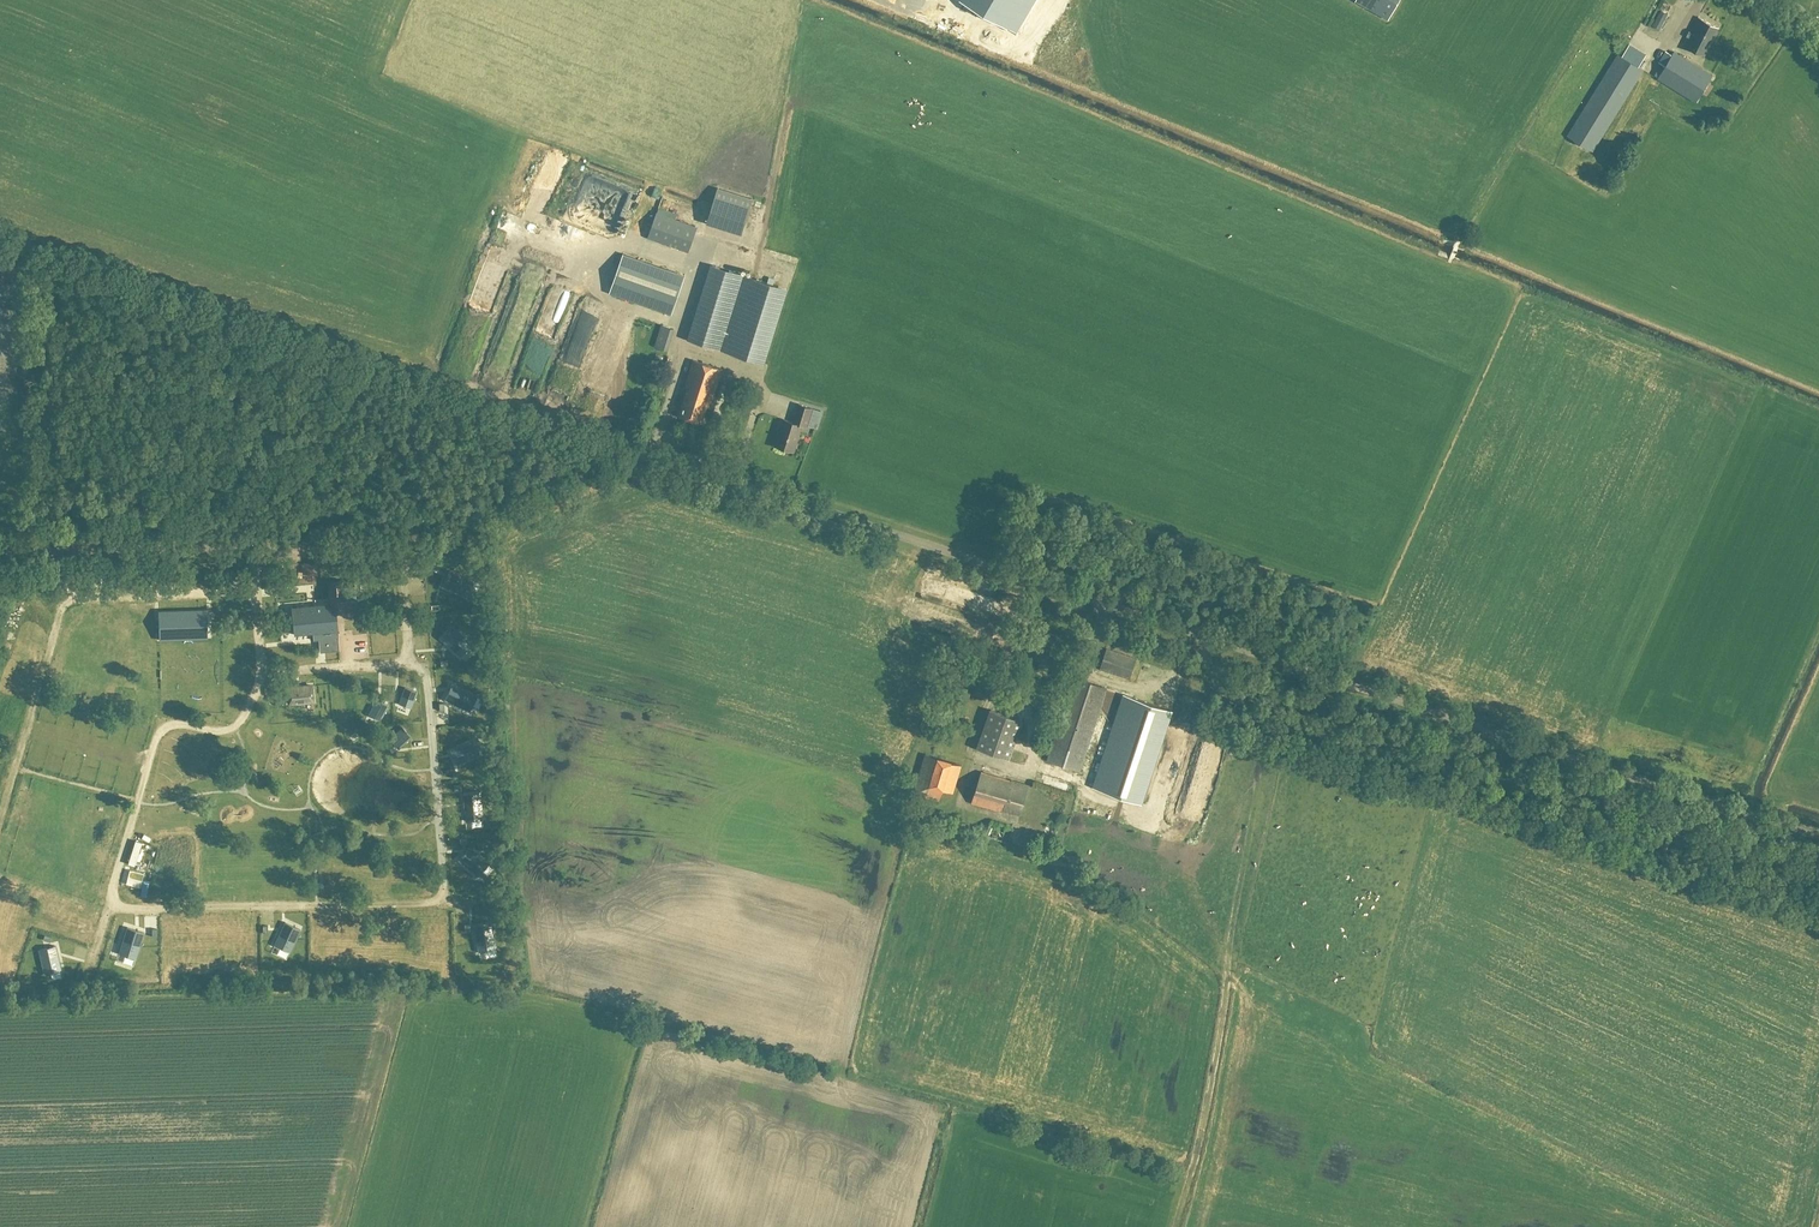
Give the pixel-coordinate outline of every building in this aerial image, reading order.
[(1014,33),(1034,0),(958,0),(1014,33)] [(1355,2),(1387,20),(1399,0),(1356,0),(1355,2)] [(1626,20),(1632,2),(1625,0),(1615,0),(1610,15),(1626,20)] [(1664,9),(1654,26),(1662,31),(1672,14),(1664,9)] [(1704,57),(1718,29),(1697,18),(1683,46),(1704,57)] [(1624,36),(1636,42),(1639,36),(1627,30),(1624,36)] [(1023,57),(1028,50),(1021,46),(1016,53),(1023,57)] [(1695,103),(1712,76),(1674,53),(1672,56),(1665,52),(1658,63),(1665,67),(1657,80),(1695,103)] [(1592,152),(1642,71),(1618,55),(1567,137),(1592,152)] [(580,217),(614,229),(625,194),(591,183),(580,217)] [(744,236),(755,200),(719,190),(709,226),(744,236)] [(688,254),(697,228),(655,213),(646,239),(688,254)] [(623,255),(609,294),(671,316),(685,277),(623,255)] [(753,361),(776,286),(710,266),(687,341),(753,361)] [(558,331),(564,312),(548,306),(542,325),(558,331)] [(667,352),(674,330),(661,326),(654,347),(667,352)] [(646,330),(642,337),(648,341),(652,333),(646,330)] [(515,344),(516,337),(508,336),(507,343),(515,344)] [(709,408),(721,370),(692,361),(684,388),(687,389),(678,416),(701,423),(706,407),(709,408)] [(798,405),(795,414),(792,423),(782,420),(779,428),(780,428),(775,446),(793,452),(801,426),(806,427),(812,409),(798,405)] [(449,571),(442,587),(466,597),(472,581),(449,571)] [(330,605),(296,608),(299,635),(312,634),(313,641),(318,641),(319,653),(339,651),(338,639),(337,632),(338,632),(335,605),(344,604),(344,603),(355,602),(353,582),(342,583),(342,582),(328,584),(330,605)] [(168,612),(158,612),(159,641),(169,641),(168,612)] [(450,626),(439,639),(460,657),(472,644),(450,626)] [(1099,670),(1129,680),(1136,658),(1106,648),(1099,670)] [(1079,772),(1106,690),(1074,679),(1047,761),(1079,772)] [(451,684),(444,700),(469,712),(477,696),(451,684)] [(313,702),(311,686),(287,689),(288,704),(313,702)] [(411,708),(417,692),(405,687),(399,704),(411,708)] [(1160,708),(1114,692),(1083,785),(1129,801),(1160,708)] [(380,722),(388,706),(377,700),(369,715),(380,722)] [(1008,760),(1022,722),(990,710),(976,748),(1008,760)] [(951,740),(956,726),(941,722),(937,736),(951,740)] [(402,728),(389,740),(398,749),(411,738),(402,728)] [(472,739),(449,750),(456,765),(479,755),(472,739)] [(953,794),(961,766),(924,755),(912,794),(939,803),(943,791),(953,794)] [(1020,816),(1028,786),(1011,781),(981,772),(972,804),(1002,813),(1002,810),(1020,816)] [(480,792),(463,794),(465,821),(482,820),(480,792)] [(994,821),(990,829),(1011,839),(1015,831),(994,821)] [(469,848),(458,861),(477,877),(488,864),(469,848)] [(489,922),(473,926),(478,953),(495,949),(489,922)] [(285,923),(274,946),(289,953),(300,930),(285,923)] [(127,928),(118,954),(135,960),(144,933),(127,928)] [(55,947),(38,950),(44,975),(61,971),(55,947)]
